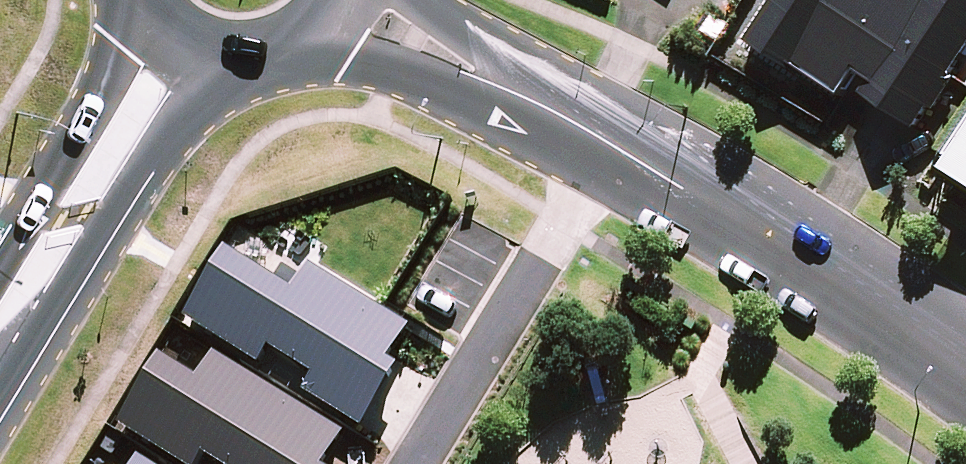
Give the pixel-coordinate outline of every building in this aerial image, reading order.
[(944,168),(965,184),(965,136),(944,168)]
